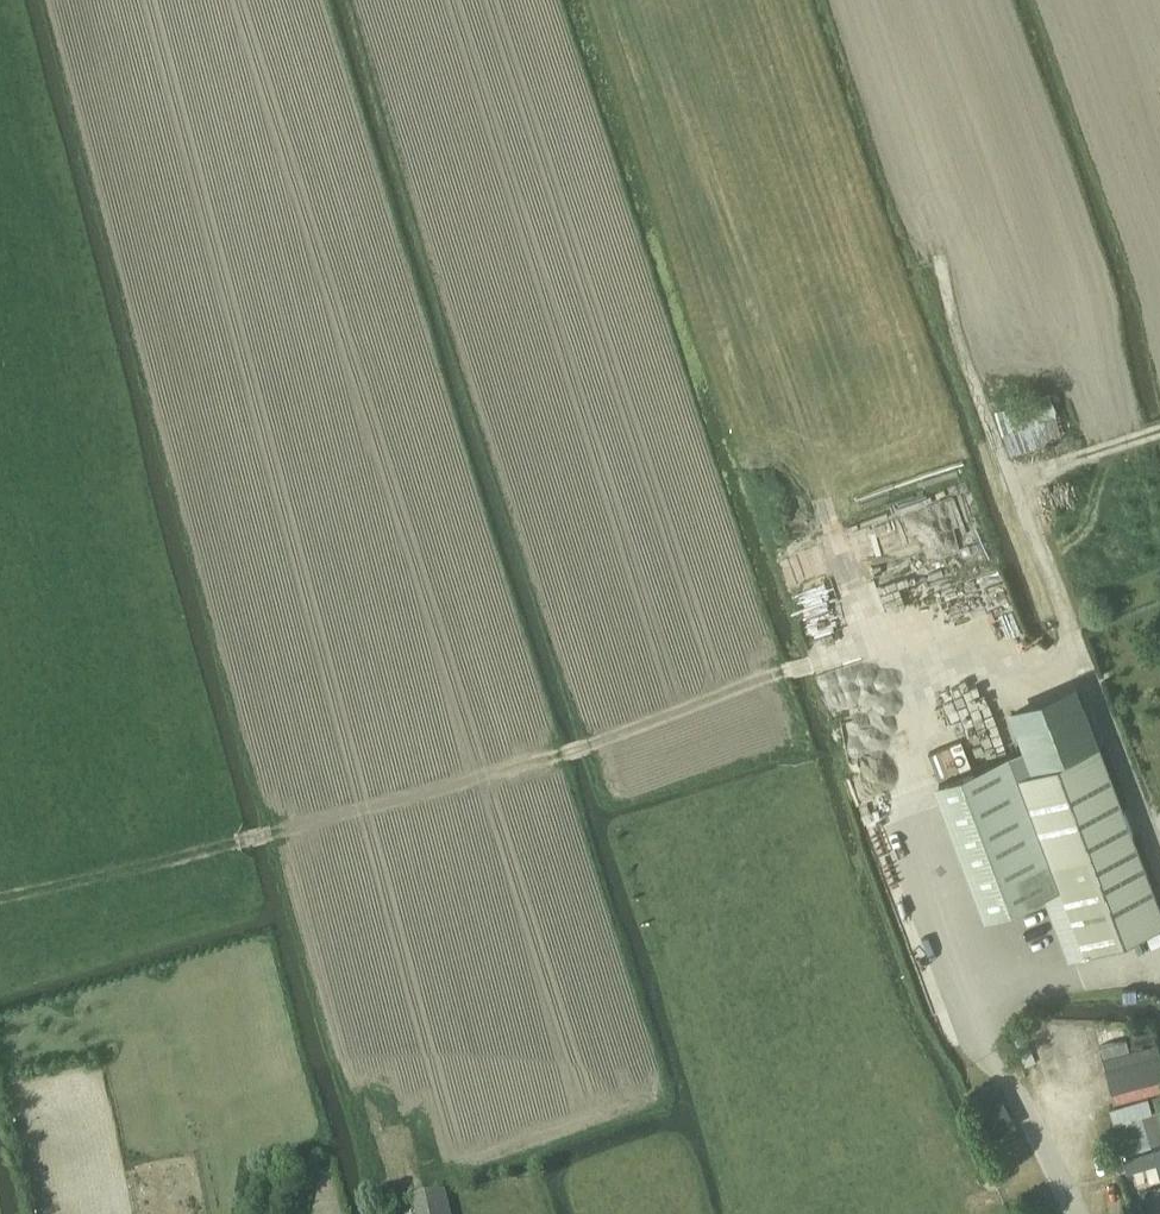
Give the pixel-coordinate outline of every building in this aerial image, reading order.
[(1049,396),(1004,411),(1017,450),(1062,434),(1049,396)] [(1020,774),(1062,887),(1047,893),(1072,958),(1087,953),(1137,934),(1159,925),(1159,903),(1100,744),(1020,774)] [(1116,1103),(1111,1105),(1125,1151),(1159,1140),(1159,1089),(1116,1103)] [(1124,1156),(1128,1170),(1158,1162),(1159,1169),(1159,1146),(1124,1156)] [(416,1213),(448,1213),(444,1195),(413,1202),(416,1213)]
